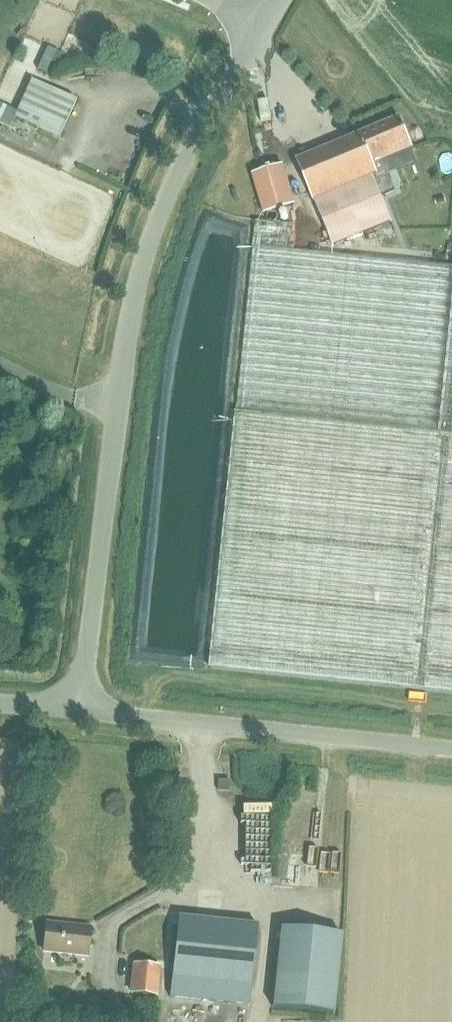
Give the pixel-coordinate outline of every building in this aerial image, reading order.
[(47,48),(37,69),(46,73),(55,52),(47,48)] [(58,140),(76,102),(53,91),(31,81),(16,114),(14,118),(36,129),(58,140)] [(14,118),(16,114),(0,106),(0,126),(9,130),(14,118)] [(398,119),(295,161),(312,201),(314,201),(333,248),(392,223),(374,180),(387,175),(381,161),(411,149),(398,119)] [(248,130),(251,141),(269,136),(266,125),(248,130)] [(307,129),(297,134),(304,148),(314,143),(307,129)] [(253,158),(245,161),(248,170),(256,167),(253,158)] [(391,175),(378,180),(388,204),(401,199),(391,175)] [(211,669),(451,694),(451,268),(290,251),(293,226),(257,222),(257,226),(255,248),(237,414),(211,669)] [(219,781),(218,792),(229,793),(230,781),(219,781)] [(259,825),(260,815),(231,810),(229,821),(259,825)] [(286,866),(285,885),(299,886),(300,867),(286,866)] [(177,918),(169,997),(204,1001),(203,1009),(229,1012),(230,1004),(234,1004),(249,1006),(257,926),(177,918)] [(46,924),(43,952),(87,957),(90,929),(46,924)] [(281,929),(273,1008),(332,1014),(340,935),(281,929)] [(132,963),(128,994),(157,997),(161,967),(132,963)]
